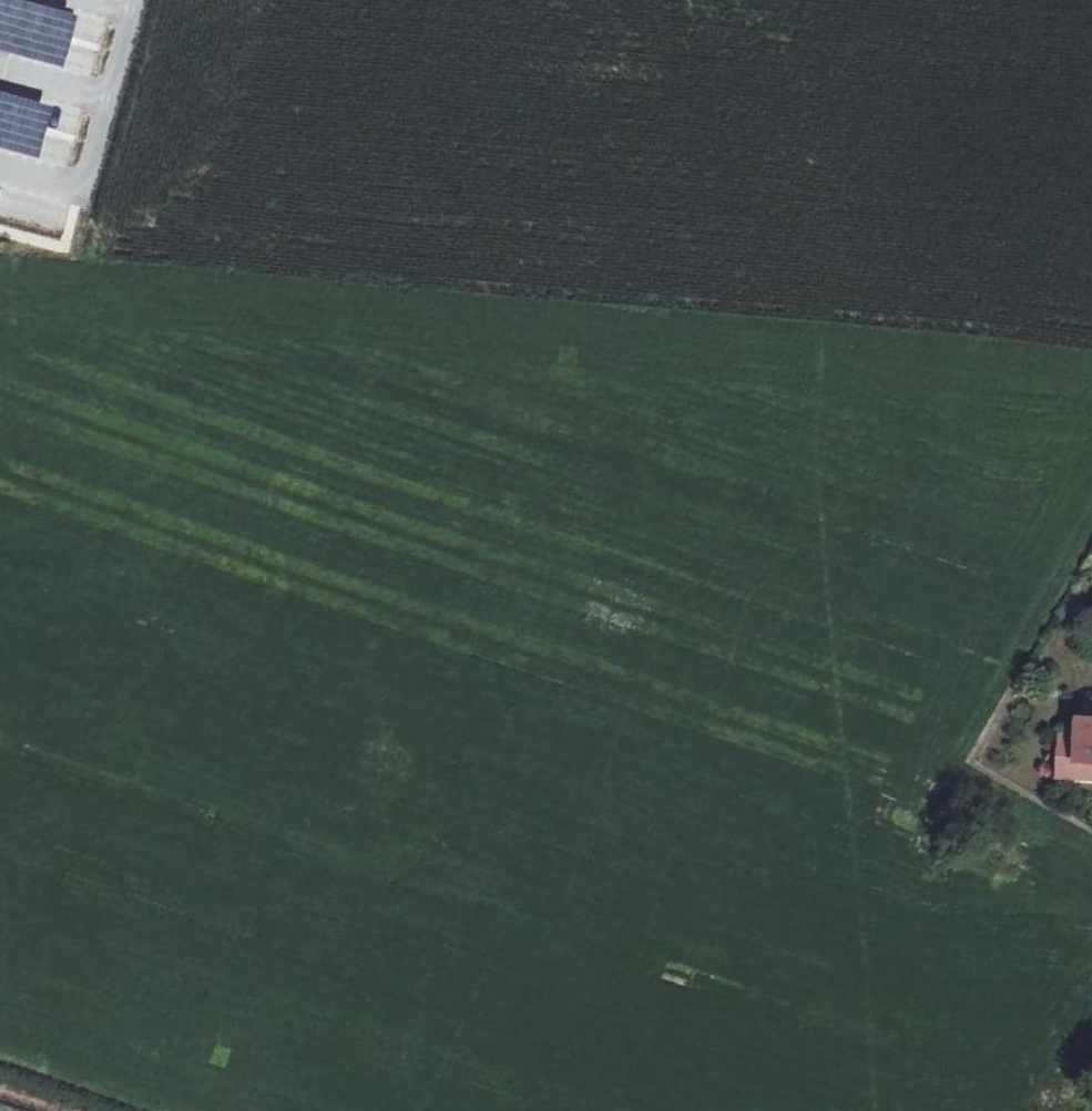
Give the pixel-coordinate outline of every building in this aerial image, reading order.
[(20,0),(0,0),(0,55),(66,74),(83,18),(20,0)] [(0,92),(0,152),(40,163),(56,107),(0,92)] [(1079,782),(1091,783),(1091,728),(1083,727),(1081,751),(1062,750),(1060,765),(1080,767),(1079,782)] [(1059,780),(1079,782),(1080,767),(1060,765),(1059,780)]
